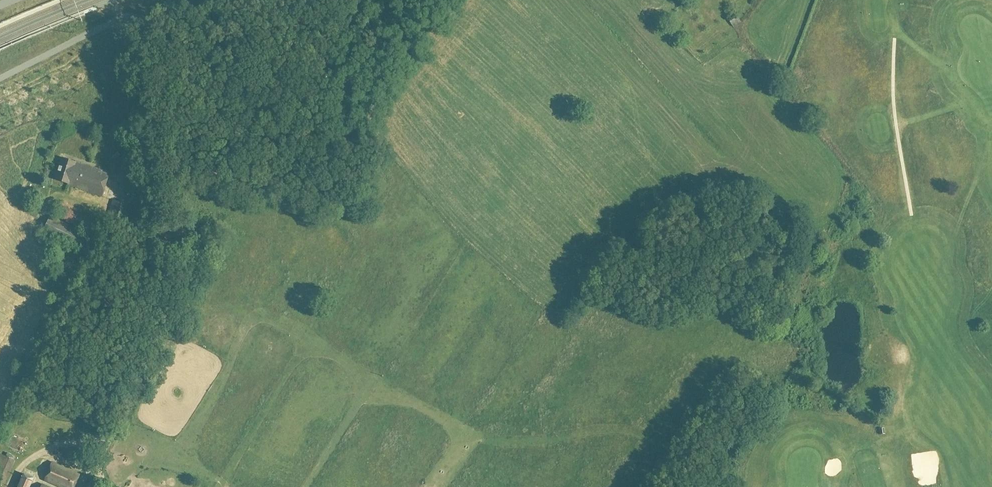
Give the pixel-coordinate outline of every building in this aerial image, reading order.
[(102,196),(109,172),(75,161),(75,162),(63,158),(56,180),(68,184),(67,185),(102,196)] [(125,223),(130,204),(113,200),(108,219),(125,223)] [(64,209),(60,221),(89,231),(93,219),(64,209)] [(14,461),(0,455),(0,484),(4,485),(14,461)] [(80,475),(52,462),(44,480),(59,486),(74,486),(80,475)] [(17,486),(30,486),(34,477),(24,473),(17,486)]
